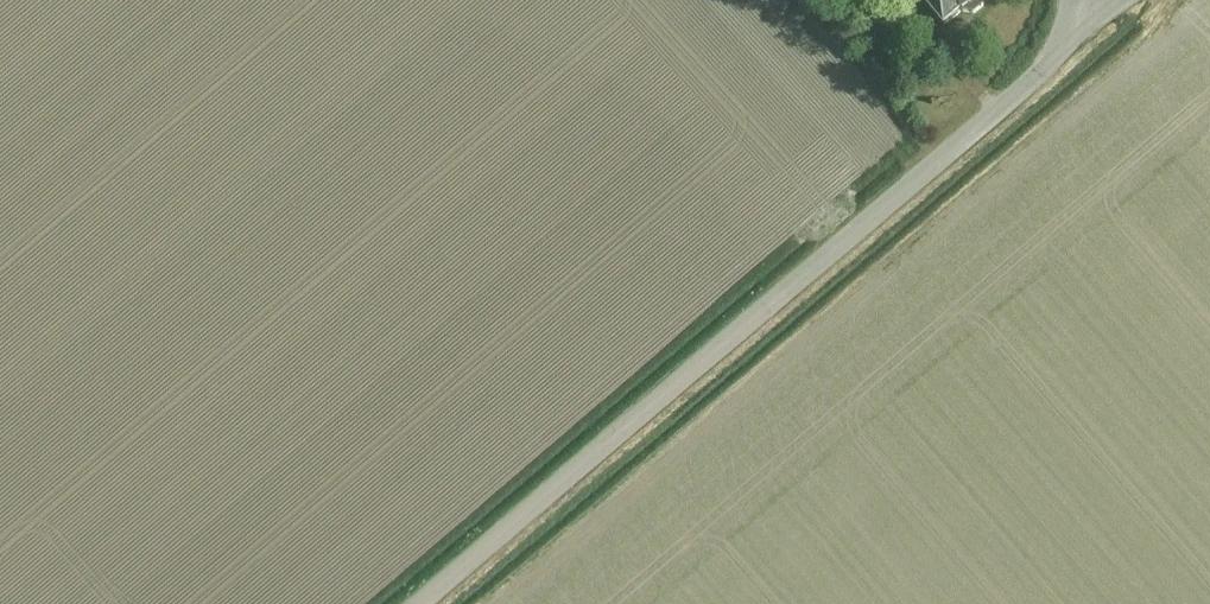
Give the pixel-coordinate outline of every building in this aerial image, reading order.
[(948,24),(967,8),(977,12),(988,3),(987,0),(928,0),(948,24)]
